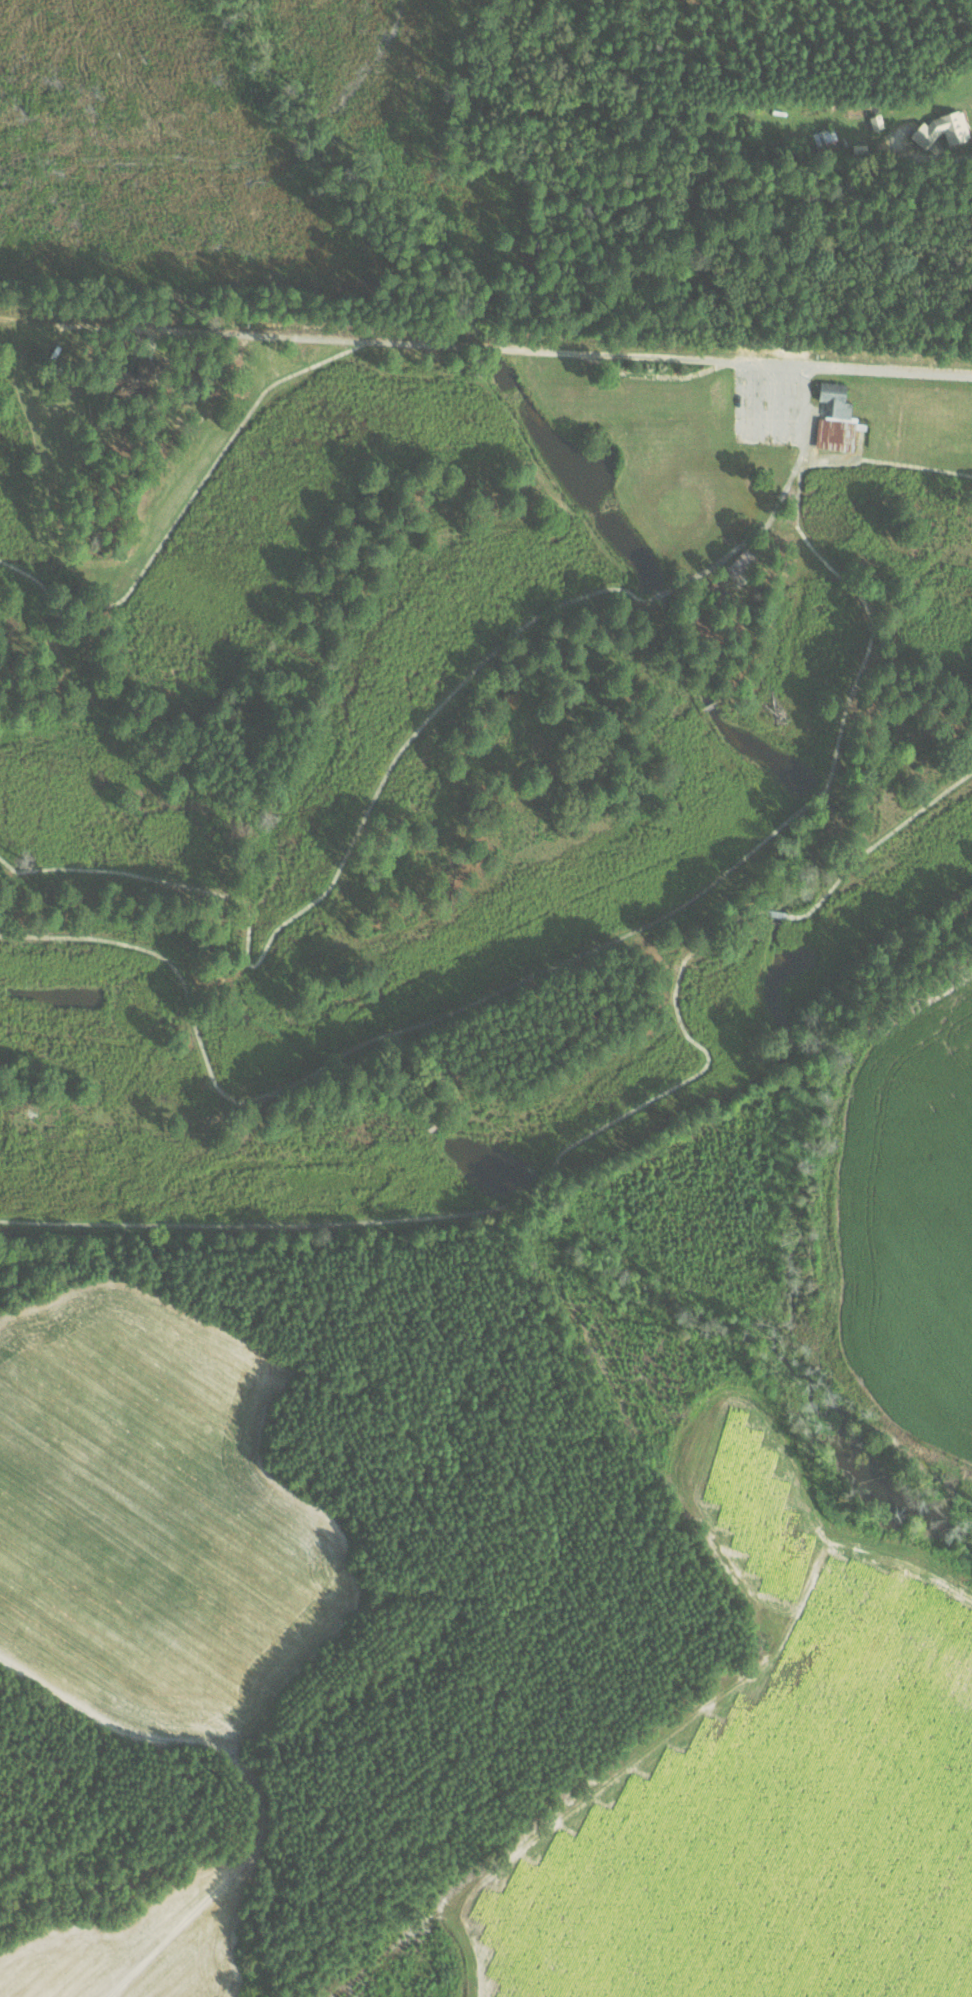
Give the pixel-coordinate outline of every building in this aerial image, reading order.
[(971,139),(963,111),(912,126),(918,145),(945,137),(948,146),(971,139)] [(869,117),(873,130),(884,126),(880,114),(869,117)] [(839,147),(834,128),(813,132),(818,152),(839,147)] [(847,384),(822,382),(815,448),(853,453),(857,417),(851,417),(852,403),(845,402),(847,384)]
